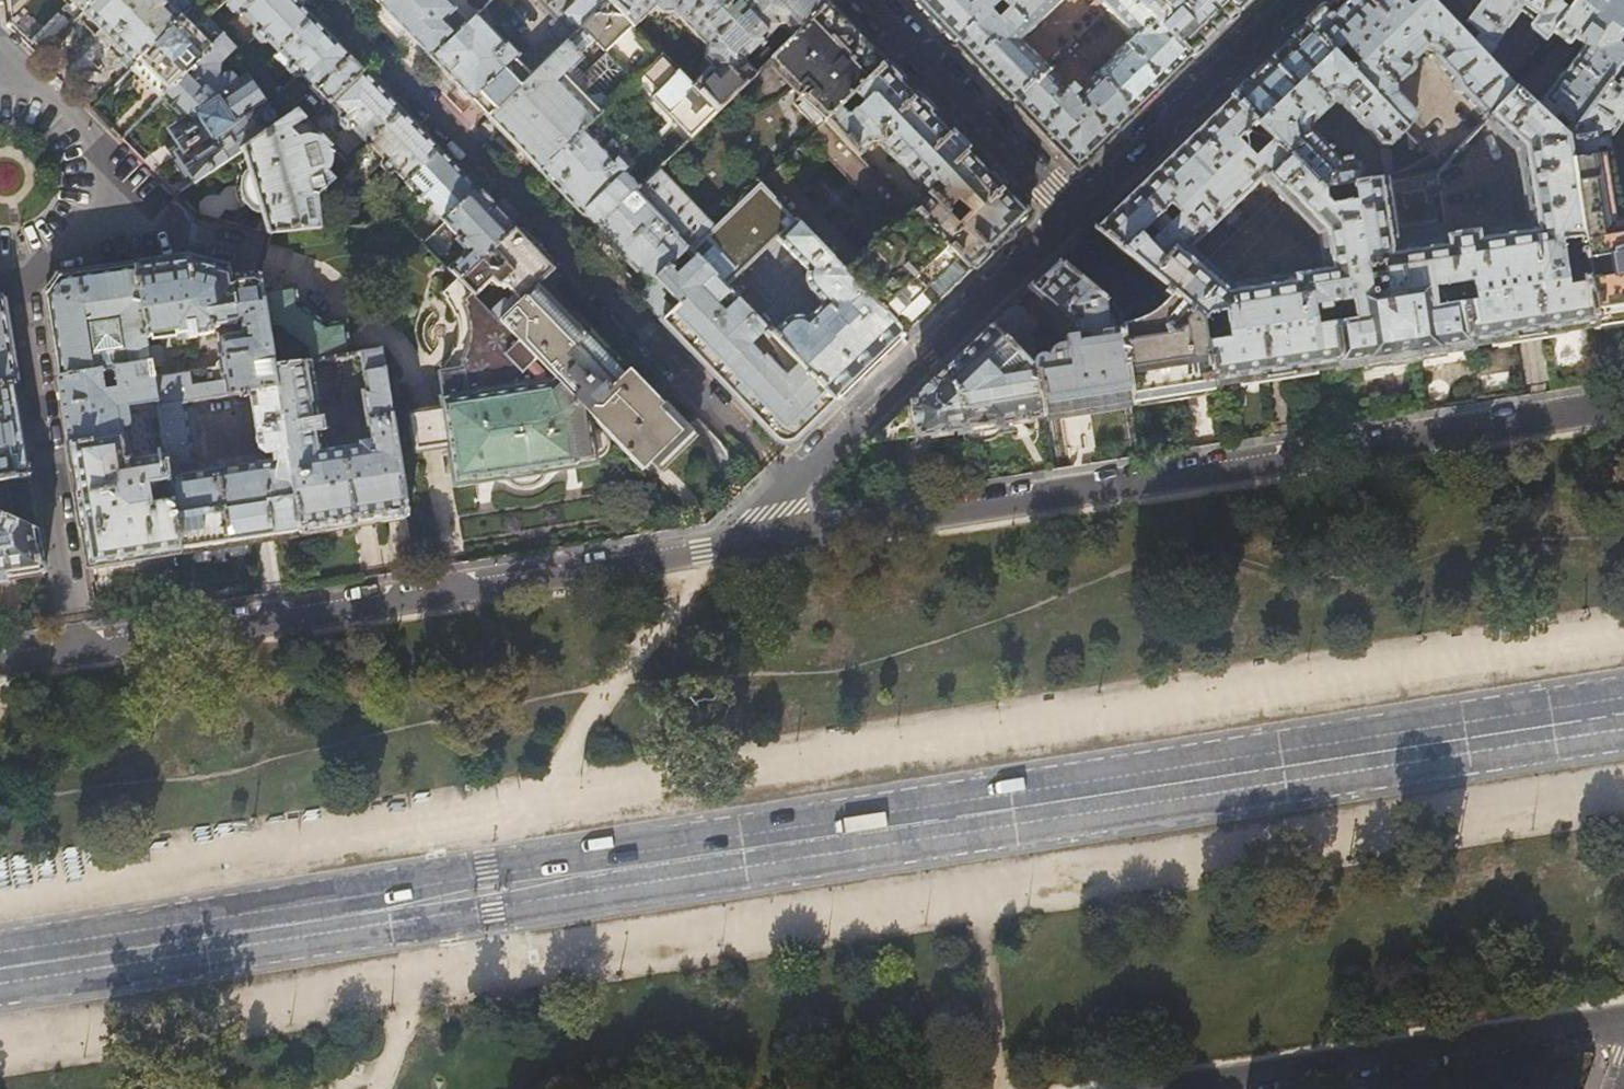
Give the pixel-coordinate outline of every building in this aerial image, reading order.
[(81,12),(93,0),(70,0),(81,12)] [(189,0),(93,0),(81,12),(107,38),(112,43),(134,65),(194,5),(189,0)] [(194,5),(210,22),(226,5),(231,0),(198,0),(194,5)] [(226,5),(231,12),(238,15),(241,17),(243,16),(256,29),(253,31),(253,36),(261,43),(265,44),(268,42),(279,53),(313,19),(295,0),(231,0),(226,5)] [(380,5),(404,31),(431,59),(455,36),(442,23),(455,10),(446,0),(385,0),(380,5)] [(604,0),(536,0),(557,23),(546,34),(560,48),(602,7),(607,2),(604,0)] [(607,2),(615,10),(633,29),(655,8),(661,14),(672,15),(673,13),(704,45),(703,47),(704,58),(711,66),(689,86),(715,113),(756,74),(744,62),(745,58),(776,28),(784,28),(793,37),(827,5),(825,3),(825,2),(823,0),(766,0),(756,4),(752,0),(610,0),(607,2)] [(999,1),(1000,0),(916,0),(915,2),(933,21),(955,43),(989,10),(999,1)] [(999,1),(1007,9),(997,19),(989,10),(955,43),(985,74),(1012,102),(1046,69),(1019,41),(1063,0),(1000,0),(999,1)] [(1134,0),(1118,0),(1108,10),(1133,36),(1124,45),(1124,46),(1097,73),(1134,113),(1168,80),(1191,59),(1161,27),(1146,12),(1134,0)] [(1108,10),(1118,0),(1098,0),(1108,10)] [(1146,12),(1153,6),(1158,10),(1162,7),(1172,17),(1161,27),(1191,59),(1214,36),(1240,11),(1229,0),(1134,0),(1146,12)] [(1240,11),(1251,0),(1229,0),(1240,11)] [(1425,0),(1339,0),(1326,13),(1322,8),(1304,25),(1332,55),(1341,47),(1356,62),(1348,71),(1442,168),(1450,159),(1413,122),(1415,120),(1415,111),(1401,99),(1402,83),(1427,60),(1422,55),(1426,52),(1428,50),(1433,50),(1438,52),(1437,55),(1437,59),(1458,80),(1459,90),(1487,119),(1513,92),(1485,63),(1457,33),(1425,0)] [(1457,33),(1485,63),(1493,51),(1492,48),(1492,46),(1520,9),(1533,19),(1527,27),(1529,32),(1544,42),(1575,0),(1481,0),(1457,33)] [(1544,42),(1550,47),(1555,39),(1567,48),(1572,41),(1582,48),(1562,75),(1560,75),(1534,110),(1551,124),(1558,115),(1569,123),(1562,133),(1567,138),(1623,60),(1623,53),(1615,46),(1622,37),(1623,39),(1623,0),(1575,0),(1544,42)] [(224,36),(210,22),(194,5),(134,65),(148,80),(164,95),(224,36)] [(827,5),(793,37),(769,61),(802,95),(792,104),(816,129),(828,118),(840,107),(853,94),(884,65),(857,36),(827,5)] [(601,114),(561,74),(584,53),(585,51),(585,49),(584,48),(599,33),(640,76),(660,57),(633,29),(615,10),(610,15),(602,7),(560,48),(531,76),(488,118),(516,147),(541,173),(591,124),(600,115),(601,114)] [(476,15),(455,36),(431,59),(458,87),(488,118),(531,76),(515,59),(519,55),(506,41),(504,43),(476,15)] [(341,48),(313,19),(279,53),(274,57),(296,79),(300,79),(302,77),(329,105),(363,71),(341,48)] [(1266,61),(1229,97),(1255,124),(1271,140),(1319,189),(1321,188),(1351,184),(1362,182),(1359,167),(1356,164),(1354,162),(1351,162),(1348,162),(1347,160),(1341,160),(1339,162),(1327,150),(1328,149),(1308,128),(1332,104),(1341,105),(1341,107),(1379,147),(1389,147),(1393,178),(1439,171),(1442,168),(1348,71),(1332,55),(1304,25),(1266,61)] [(46,53),(84,71),(95,48),(57,30),(46,53)] [(236,48),(224,36),(164,95),(161,98),(185,123),(177,127),(176,138),(183,149),(174,154),(193,182),(244,149),(262,137),(249,117),(264,107),(246,81),(239,86),(229,77),(219,79),(215,75),(218,65),(236,48)] [(689,86),(660,57),(640,76),(634,82),(688,139),(715,113),(689,86)] [(1595,328),(1595,330),(1623,326),(1623,210),(1617,211),(1606,139),(1607,138),(1623,115),(1623,60),(1567,138),(1582,239),(1585,265),(1608,262),(1611,283),(1589,287),(1595,328)] [(924,179),(925,180),(920,186),(928,194),(912,209),(970,271),(1000,242),(1026,217),(1028,213),(990,174),(884,65),(853,94),(862,103),(863,104),(852,115),(847,114),(840,107),(828,118),(861,154),(872,144),(872,139),(881,139),(880,144),(905,169),(910,164),(911,165),(910,167),(910,172),(914,177),(916,179),(919,179),(924,179)] [(1063,87),(1046,69),(1012,102),(1076,169),(1099,147),(1134,113),(1097,73),(1079,91),(1072,84),(1067,89),(1065,87),(1063,87)] [(383,91),(363,71),(329,105),(341,118),(340,119),(340,124),(347,132),(351,132),(353,130),(368,145),(402,111),(383,91)] [(1229,97),(1166,157),(1093,228),(1097,232),(1199,320),(1211,387),(1325,369),(1336,367),(1336,370),(1469,350),(1469,347),(1488,344),(1595,328),(1589,287),(1588,281),(1579,282),(1580,285),(1567,287),(1560,243),(1582,239),(1567,138),(1562,133),(1551,124),(1534,110),(1513,92),(1487,119),(1485,122),(1516,151),(1526,225),(1520,226),(1521,228),(1478,234),(1477,232),(1444,237),(1444,240),(1396,247),(1385,179),(1362,182),(1351,184),(1354,202),(1330,206),(1323,200),(1321,188),(1319,189),(1271,140),(1253,157),(1236,141),(1255,124),(1229,97)] [(351,168),(338,181),(335,184),(349,198),(363,181),(386,205),(387,205),(439,150),(420,130),(402,111),(368,145),(348,165),(351,168)] [(298,113),(262,137),(244,149),(251,172),(248,175),(244,181),(242,187),(242,194),(244,199),(247,204),(252,209),(257,212),(263,213),(269,234),(322,229),(320,200),(335,184),(338,181),(330,173),(332,170),(333,164),(333,159),(332,153),(329,147),(330,146),(326,142),(324,143),(322,141),(315,139),(305,139),(299,141),(290,131),(306,120),(298,113)] [(600,115),(591,124),(541,173),(569,202),(581,214),(587,209),(601,223),(633,192),(638,187),(624,173),(627,170),(616,158),(621,153),(614,145),(621,138),(600,115)] [(970,271),(912,209),(828,118),(816,129),(759,184),(903,335),(937,302),(970,271)] [(460,172),(439,150),(387,205),(412,231),(427,216),(439,229),(478,190),(460,172)] [(657,169),(638,187),(633,192),(687,248),(689,250),(713,228),(657,169)] [(759,184),(713,228),(689,250),(711,273),(745,241),(778,242),(780,243),(806,271),(804,273),(803,277),(803,280),(804,283),(823,303),(806,319),(802,316),(798,314),(792,314),(788,316),(765,293),(760,293),(745,308),(834,402),(868,369),(903,335),(759,184)] [(497,210),(478,190),(439,229),(425,244),(459,280),(462,282),(516,229),(497,210)] [(687,248),(633,192),(601,223),(595,229),(624,259),(636,271),(639,269),(652,282),(656,278),(667,267),(676,258),(687,248)] [(506,301),(493,314),(500,322),(542,281),(554,269),(535,250),(516,229),(462,282),(487,309),(500,295),(506,301)] [(1079,249),(1062,266),(1107,305),(1115,315),(1117,323),(1130,402),(1169,395),(1211,388),(1211,387),(1199,320),(1097,232),(1079,249)] [(719,281),(755,246),(776,246),(780,243),(778,242),(745,241),(711,273),(719,281)] [(711,273),(689,250),(687,248),(676,258),(685,267),(676,276),(667,267),(656,278),(681,303),(661,321),(692,353),(774,438),(778,441),(784,443),(793,441),(809,426),(834,402),(745,308),(719,281),(711,273)] [(169,260),(135,265),(147,339),(180,334),(181,339),(196,338),(195,332),(208,330),(209,335),(214,335),(214,329),(239,325),(241,335),(219,338),(224,367),(153,377),(157,404),(157,408),(186,403),(249,393),(276,389),(274,371),(268,372),(269,379),(258,380),(256,366),(273,363),(262,293),(259,275),(230,279),(228,268),(187,257),(169,260)] [(1003,315),(991,327),(1034,374),(1042,417),(1086,409),(1130,402),(1117,323),(1115,315),(1107,305),(1062,266),(1058,262),(1033,286),(1029,289),(1031,291),(1033,290),(1066,325),(1076,332),(1077,337),(1063,339),(1064,346),(1053,348),(1051,349),(1047,353),(1046,356),(1046,359),(1034,361),(1031,339),(1040,326),(1019,304),(1020,303),(1018,301),(1003,315)] [(148,347),(147,339),(135,265),(91,272),(58,277),(45,294),(58,378),(102,371),(113,369),(150,364),(149,357),(144,358),(138,353),(137,348),(148,347)] [(681,303),(656,278),(652,282),(637,296),(652,312),(661,321),(681,303)] [(588,414),(556,380),(500,322),(493,314),(487,309),(462,282),(459,280),(442,295),(447,299),(446,301),(457,317),(460,335),(456,352),(444,366),(445,374),(441,375),(445,399),(442,399),(444,411),(410,416),(416,450),(449,446),(455,485),(474,482),(474,484),(506,478),(508,479),(513,485),(518,487),(524,489),(530,488),(535,487),(540,483),(543,478),(545,473),(548,473),(548,472),(577,467),(579,465),(596,463),(596,459),(603,456),(608,450),(609,443),(609,441),(606,435),(603,431),(596,429),(591,429),(588,414)] [(628,369),(542,281),(500,322),(556,380),(588,414),(644,471),(683,432),(647,396),(651,392),(628,369)] [(298,287),(262,293),(273,363),(273,368),(312,362),(353,356),(347,321),(325,325),(300,306),(298,287)] [(2,302),(0,300),(0,386),(15,384),(11,359),(4,314),(2,302)] [(981,427),(1042,417),(1034,374),(991,327),(950,365),(871,442),(874,444),(981,427)] [(407,516),(386,351),(355,356),(361,395),(364,397),(371,441),(362,443),(361,441),(342,444),(342,445),(322,448),(316,403),(318,402),(312,362),(273,368),(274,371),(276,389),(299,533),(366,522),(407,516)] [(153,377),(150,364),(113,369),(116,390),(105,391),(102,371),(58,378),(76,494),(88,567),(134,559),(180,552),(165,454),(130,459),(130,455),(126,456),(123,429),(125,427),(124,417),(130,416),(128,408),(157,404),(153,377)] [(0,386),(0,480),(30,476),(20,417),(15,384),(0,386)] [(276,389),(249,393),(258,450),(267,455),(273,454),(274,461),(186,474),(185,468),(189,467),(194,460),(194,456),(200,454),(197,439),(195,439),(190,409),(186,409),(186,403),(157,408),(165,454),(180,552),(261,539),(299,533),(276,389)] [(0,480),(0,515),(39,533),(33,497),(30,476),(0,480)] [(45,573),(39,533),(0,515),(0,580),(45,573)]
